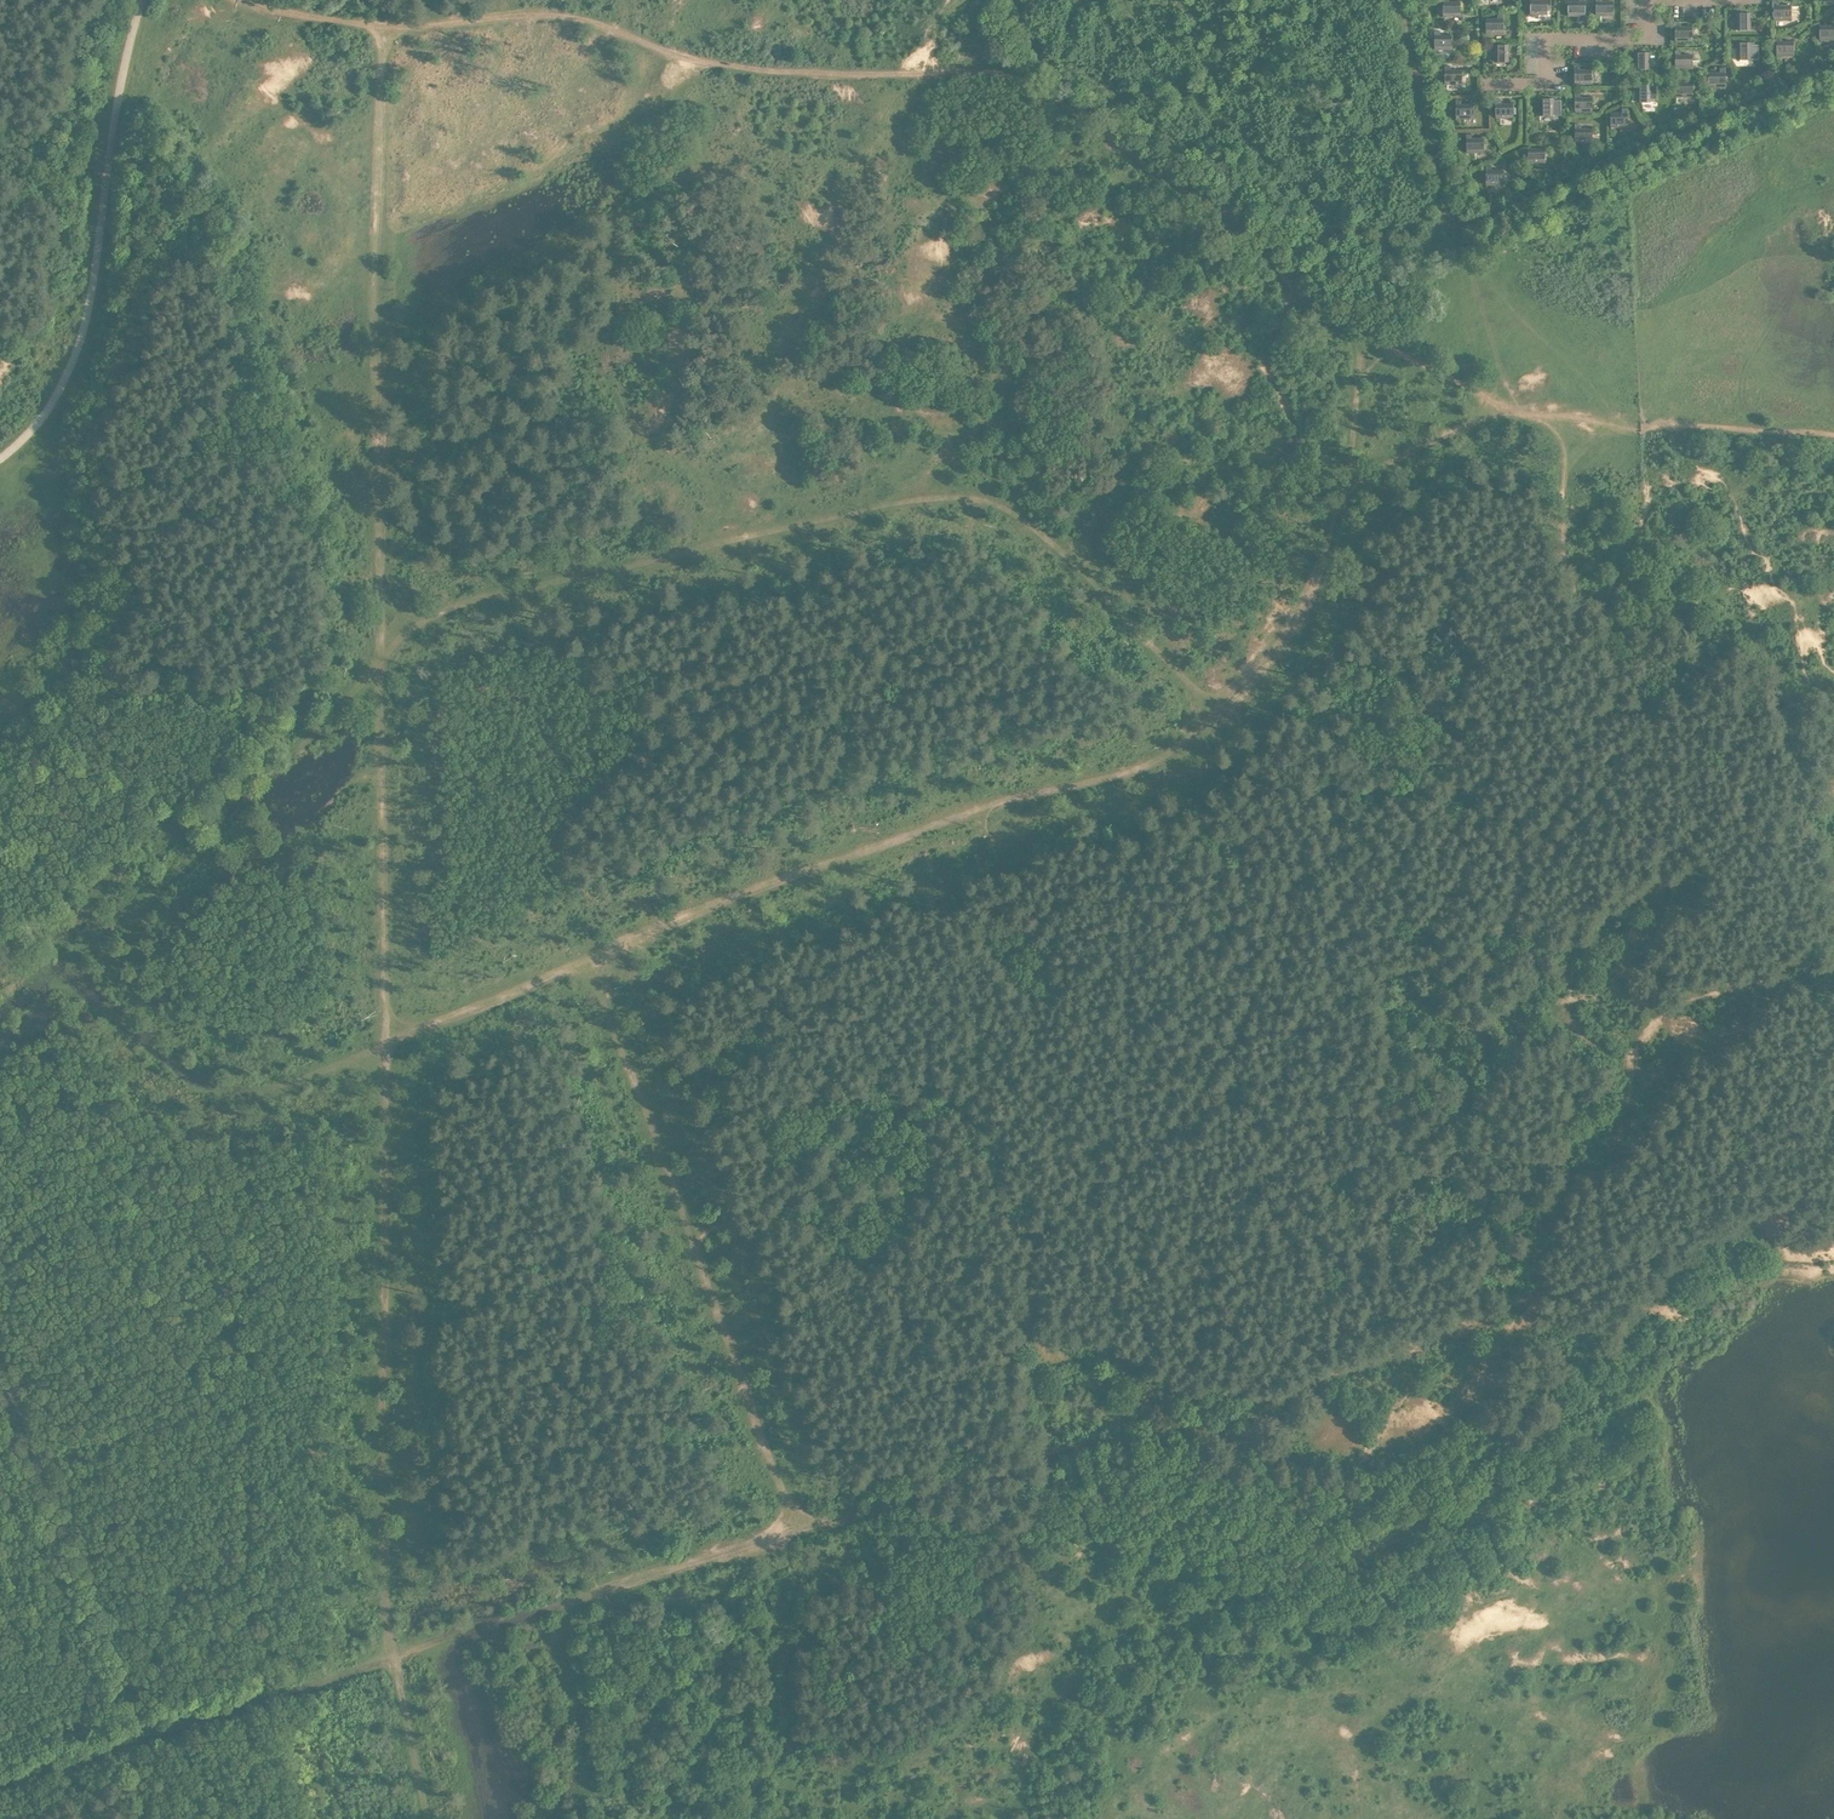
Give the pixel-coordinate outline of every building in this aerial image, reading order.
[(1440,15),(1458,15),(1457,0),(1452,0),(1446,0),(1440,0),(1440,15)] [(1527,14),(1545,13),(1544,0),(1527,0),(1527,14)] [(1565,15),(1583,15),(1583,0),(1565,0),(1565,15)] [(1610,15),(1610,0),(1593,0),(1593,2),(1593,15),(1610,15)] [(1788,4),(1777,4),(1777,0),(1771,0),(1771,19),(1789,18),(1788,4)] [(1733,28),(1748,29),(1748,11),(1729,11),(1729,17),(1733,17),(1733,28)] [(1483,32),(1492,32),(1500,32),(1500,13),(1495,13),(1495,17),(1483,17),(1483,32)] [(1828,20),(1828,24),(1817,24),(1817,39),(1833,39),(1833,20),(1828,20)] [(1672,21),(1672,39),(1689,39),(1689,24),(1678,24),(1678,21),(1672,21)] [(1431,29),(1432,48),(1449,48),(1449,33),(1437,33),(1437,29),(1431,29)] [(1792,54),(1791,39),(1780,40),(1779,35),(1773,36),(1774,55),(1792,54)] [(1749,41),(1730,41),(1730,46),(1735,46),(1735,58),(1756,58),(1756,43),(1749,43),(1749,41)] [(1506,60),(1506,43),(1487,43),(1487,49),(1491,49),(1491,61),(1506,60)] [(1672,49),(1672,69),(1690,68),(1690,53),(1678,53),(1678,49),(1672,49)] [(1646,69),(1646,51),(1627,51),(1627,56),(1631,56),(1631,69),(1646,69)] [(1442,64),(1442,83),(1459,83),(1459,68),(1447,68),(1447,64),(1442,64)] [(1571,69),(1572,83),(1589,82),(1589,68),(1577,68),(1577,64),(1570,64),(1570,69),(1571,69)] [(1705,70),(1706,86),(1723,86),(1723,66),(1717,67),(1717,70),(1705,70)] [(1673,76),(1673,96),(1691,96),(1690,80),(1679,80),(1679,76),(1673,76)] [(1633,83),(1630,83),(1630,89),(1633,89),(1633,101),(1648,100),(1648,96),(1654,96),(1654,83),(1633,83)] [(1590,110),(1589,96),(1578,96),(1578,91),(1571,91),(1571,96),(1572,96),(1572,110),(1590,110)] [(1551,96),(1532,97),(1532,102),(1536,102),(1537,114),(1551,114),(1559,113),(1559,99),(1551,99),(1551,96)] [(1492,98),(1493,117),(1511,116),(1510,101),(1499,102),(1499,97),(1492,98)] [(1453,99),(1453,118),(1471,117),(1470,102),(1459,102),(1459,99),(1453,99)] [(1608,111),(1608,126),(1625,126),(1625,107),(1619,107),(1619,111),(1608,111)] [(1572,123),(1573,142),(1590,142),(1590,127),(1578,127),(1578,123),(1572,123)] [(1481,152),(1481,136),(1469,136),(1469,133),(1463,133),(1464,152),(1481,152)] [(1525,146),(1525,161),(1543,161),(1542,142),(1537,142),(1537,146),(1525,146)] [(1501,183),(1501,168),(1489,168),(1489,164),(1483,164),(1483,184),(1501,183)]
